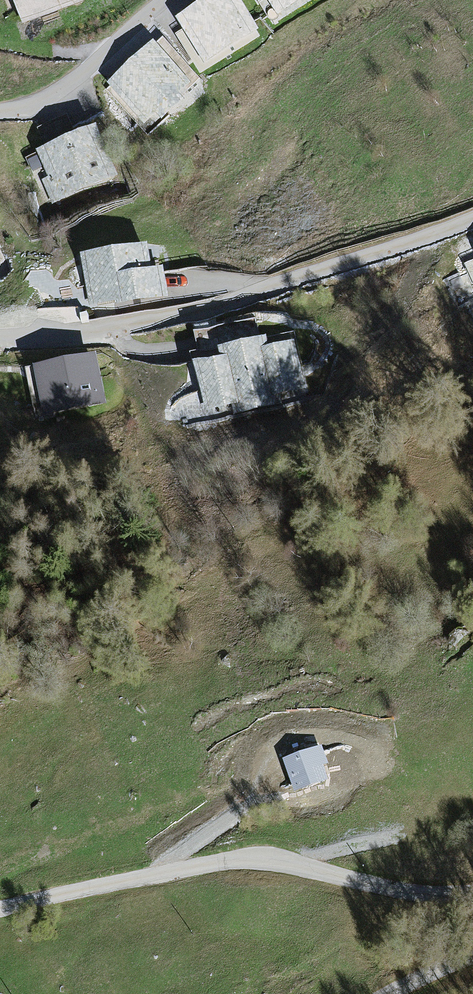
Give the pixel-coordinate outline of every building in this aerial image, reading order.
[(55,44),(138,6),(135,0),(35,0),(55,44)] [(180,19),(209,74),(265,32),(242,0),(207,0),(180,19)] [(279,23),(314,0),(267,0),(279,23)] [(159,42),(111,86),(150,131),(206,89),(159,42)] [(98,124),(37,149),(67,217),(127,187),(98,124)] [(152,240),(82,251),(90,314),(170,297),(166,266),(155,266),(152,240)] [(206,389),(180,397),(187,427),(305,399),(290,328),(195,352),(206,389)] [(95,351),(31,365),(41,421),(108,406),(95,351)] [(318,753),(283,763),(291,791),(326,782),(318,753)]
